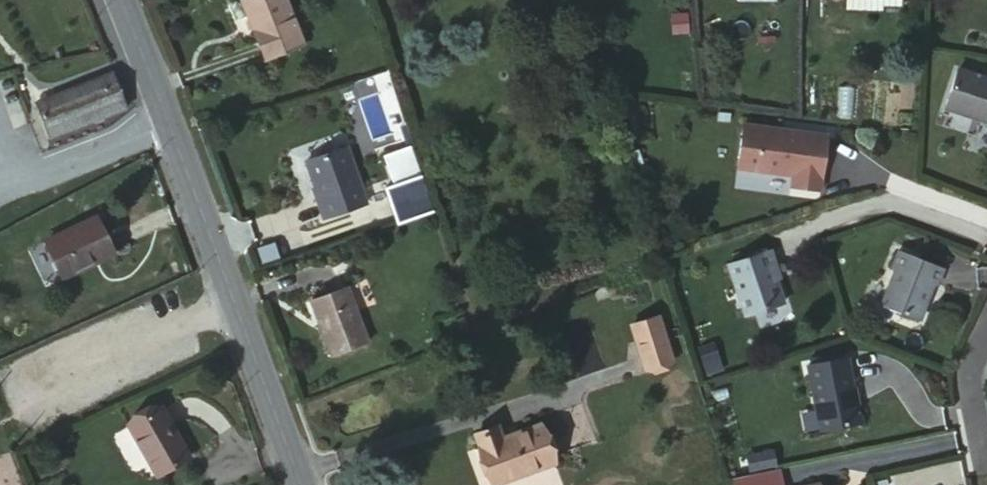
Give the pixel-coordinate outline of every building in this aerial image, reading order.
[(287,0),(247,0),(244,1),(268,64),(307,48),(287,0)] [(879,8),(879,0),(844,0),(843,12),(879,13),(879,8)] [(895,0),(879,0),(879,8),(894,9),(895,0)] [(48,135),(115,117),(101,77),(36,97),(48,135)] [(957,78),(947,112),(986,124),(986,87),(957,78)] [(824,139),(740,132),(737,167),(786,172),(786,183),(821,185),(824,139)] [(407,147),(384,153),(391,176),(413,169),(407,147)] [(344,151),(312,160),(305,162),(312,187),(313,193),(310,194),(320,223),(361,213),(364,212),(355,183),(344,151)] [(397,227),(434,217),(422,181),(385,191),(397,227)] [(95,222),(45,244),(61,279),(110,257),(95,222)] [(948,267),(900,250),(894,266),(900,268),(887,305),(924,319),(937,281),(944,284),(948,267)] [(771,255),(729,269),(747,317),(782,305),(770,274),(776,272),(771,255)] [(351,294),(312,306),(331,359),(366,345),(351,294)] [(636,350),(655,344),(666,341),(659,319),(629,330),(635,344),(636,350)] [(666,341),(655,344),(636,350),(639,359),(645,377),(663,372),(674,369),(670,353),(666,341)] [(843,359),(804,371),(824,434),(865,425),(858,400),(851,402),(847,388),(850,388),(843,359)] [(173,431),(163,413),(132,430),(154,467),(160,464),(169,478),(193,461),(173,431)] [(483,484),(512,484),(551,472),(543,443),(503,456),(495,434),(470,443),(483,484)]
